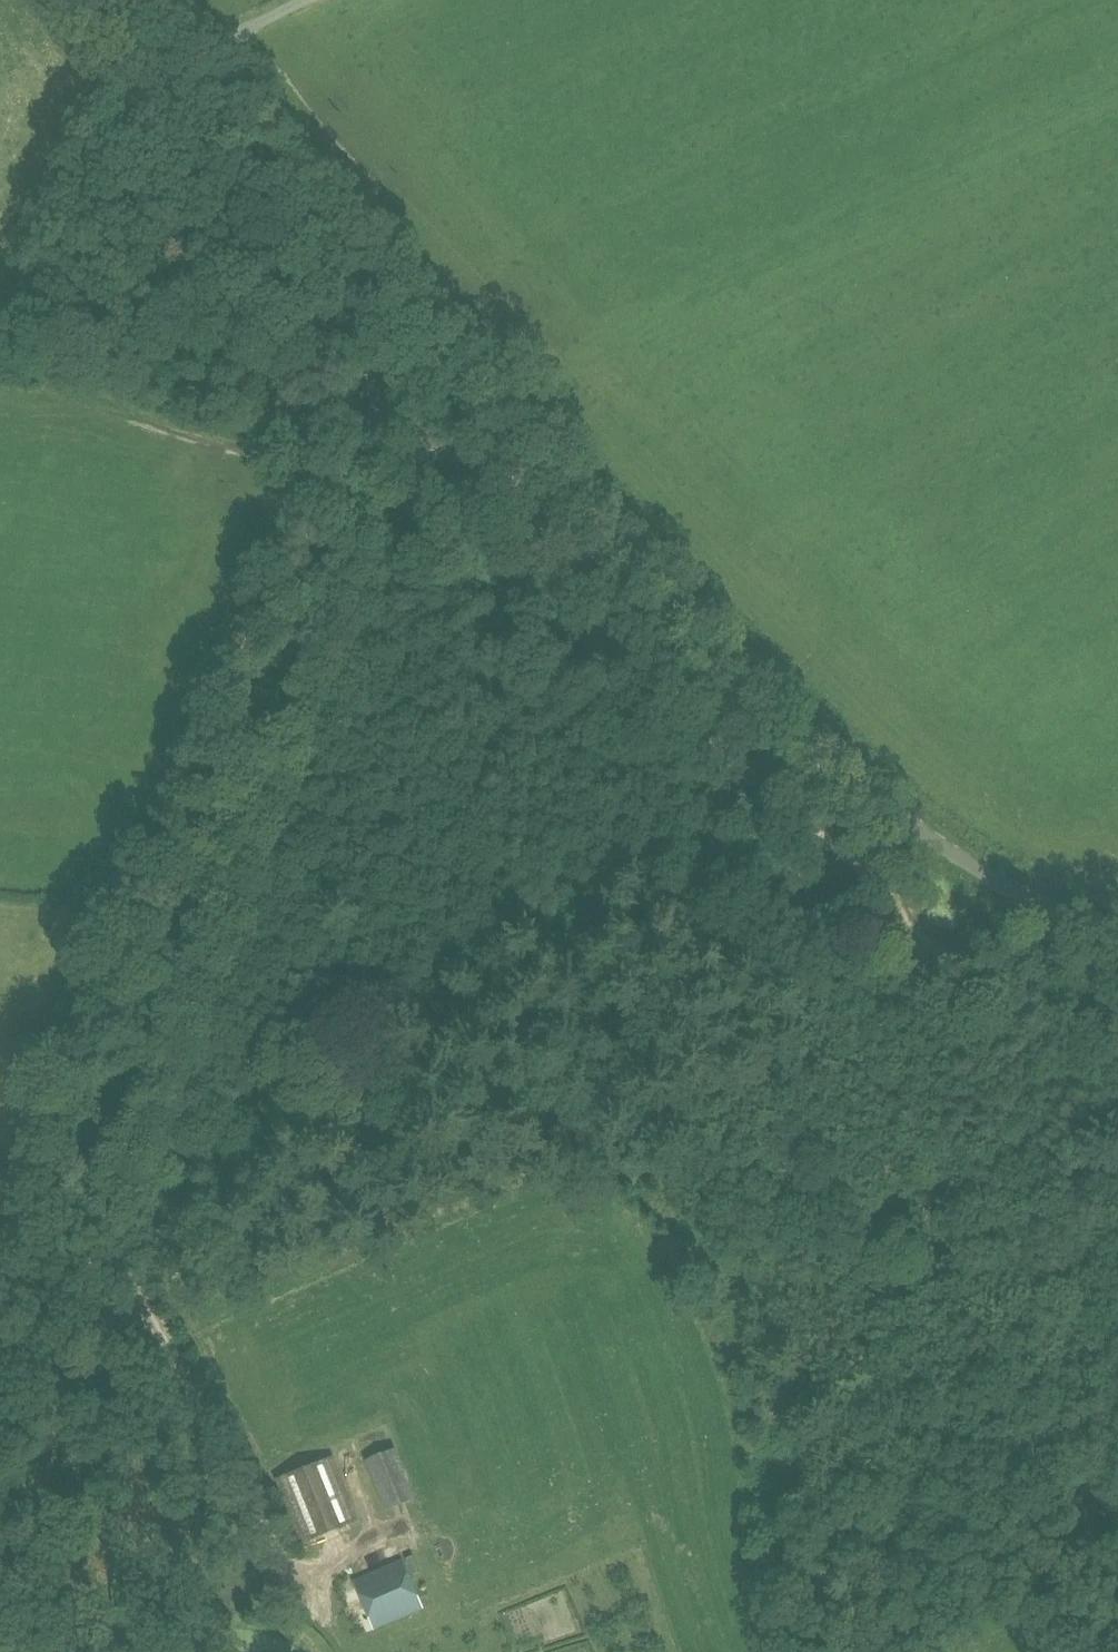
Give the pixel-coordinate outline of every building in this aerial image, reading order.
[(384,1510),(413,1499),(393,1449),(364,1460),(384,1510)] [(299,1542),(357,1519),(332,1455),(274,1478),(299,1542)] [(423,1608),(403,1559),(352,1580),(372,1629),(423,1608)]
